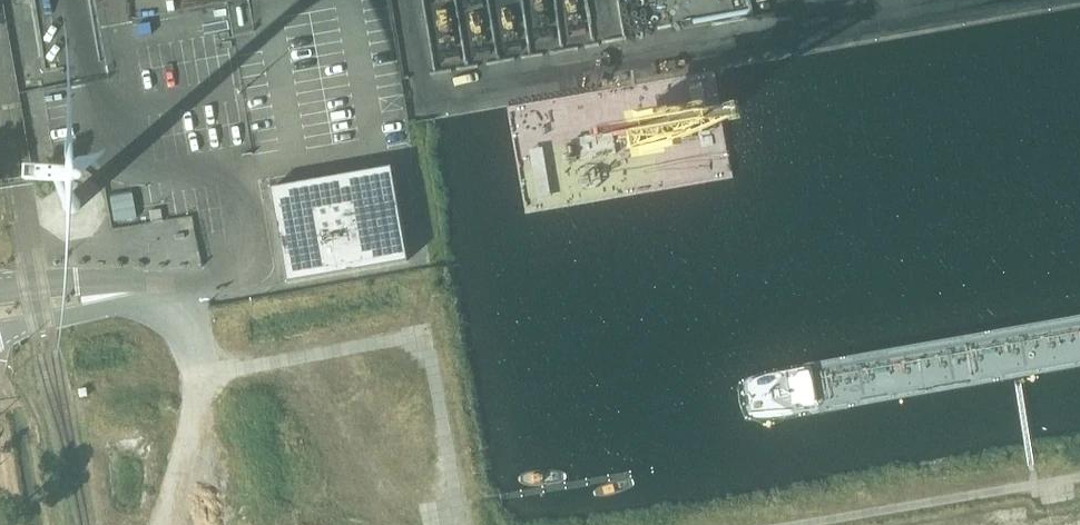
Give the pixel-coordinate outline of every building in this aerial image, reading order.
[(271,189),(287,282),(407,261),(393,181),(391,168),(325,179),(271,189)]
